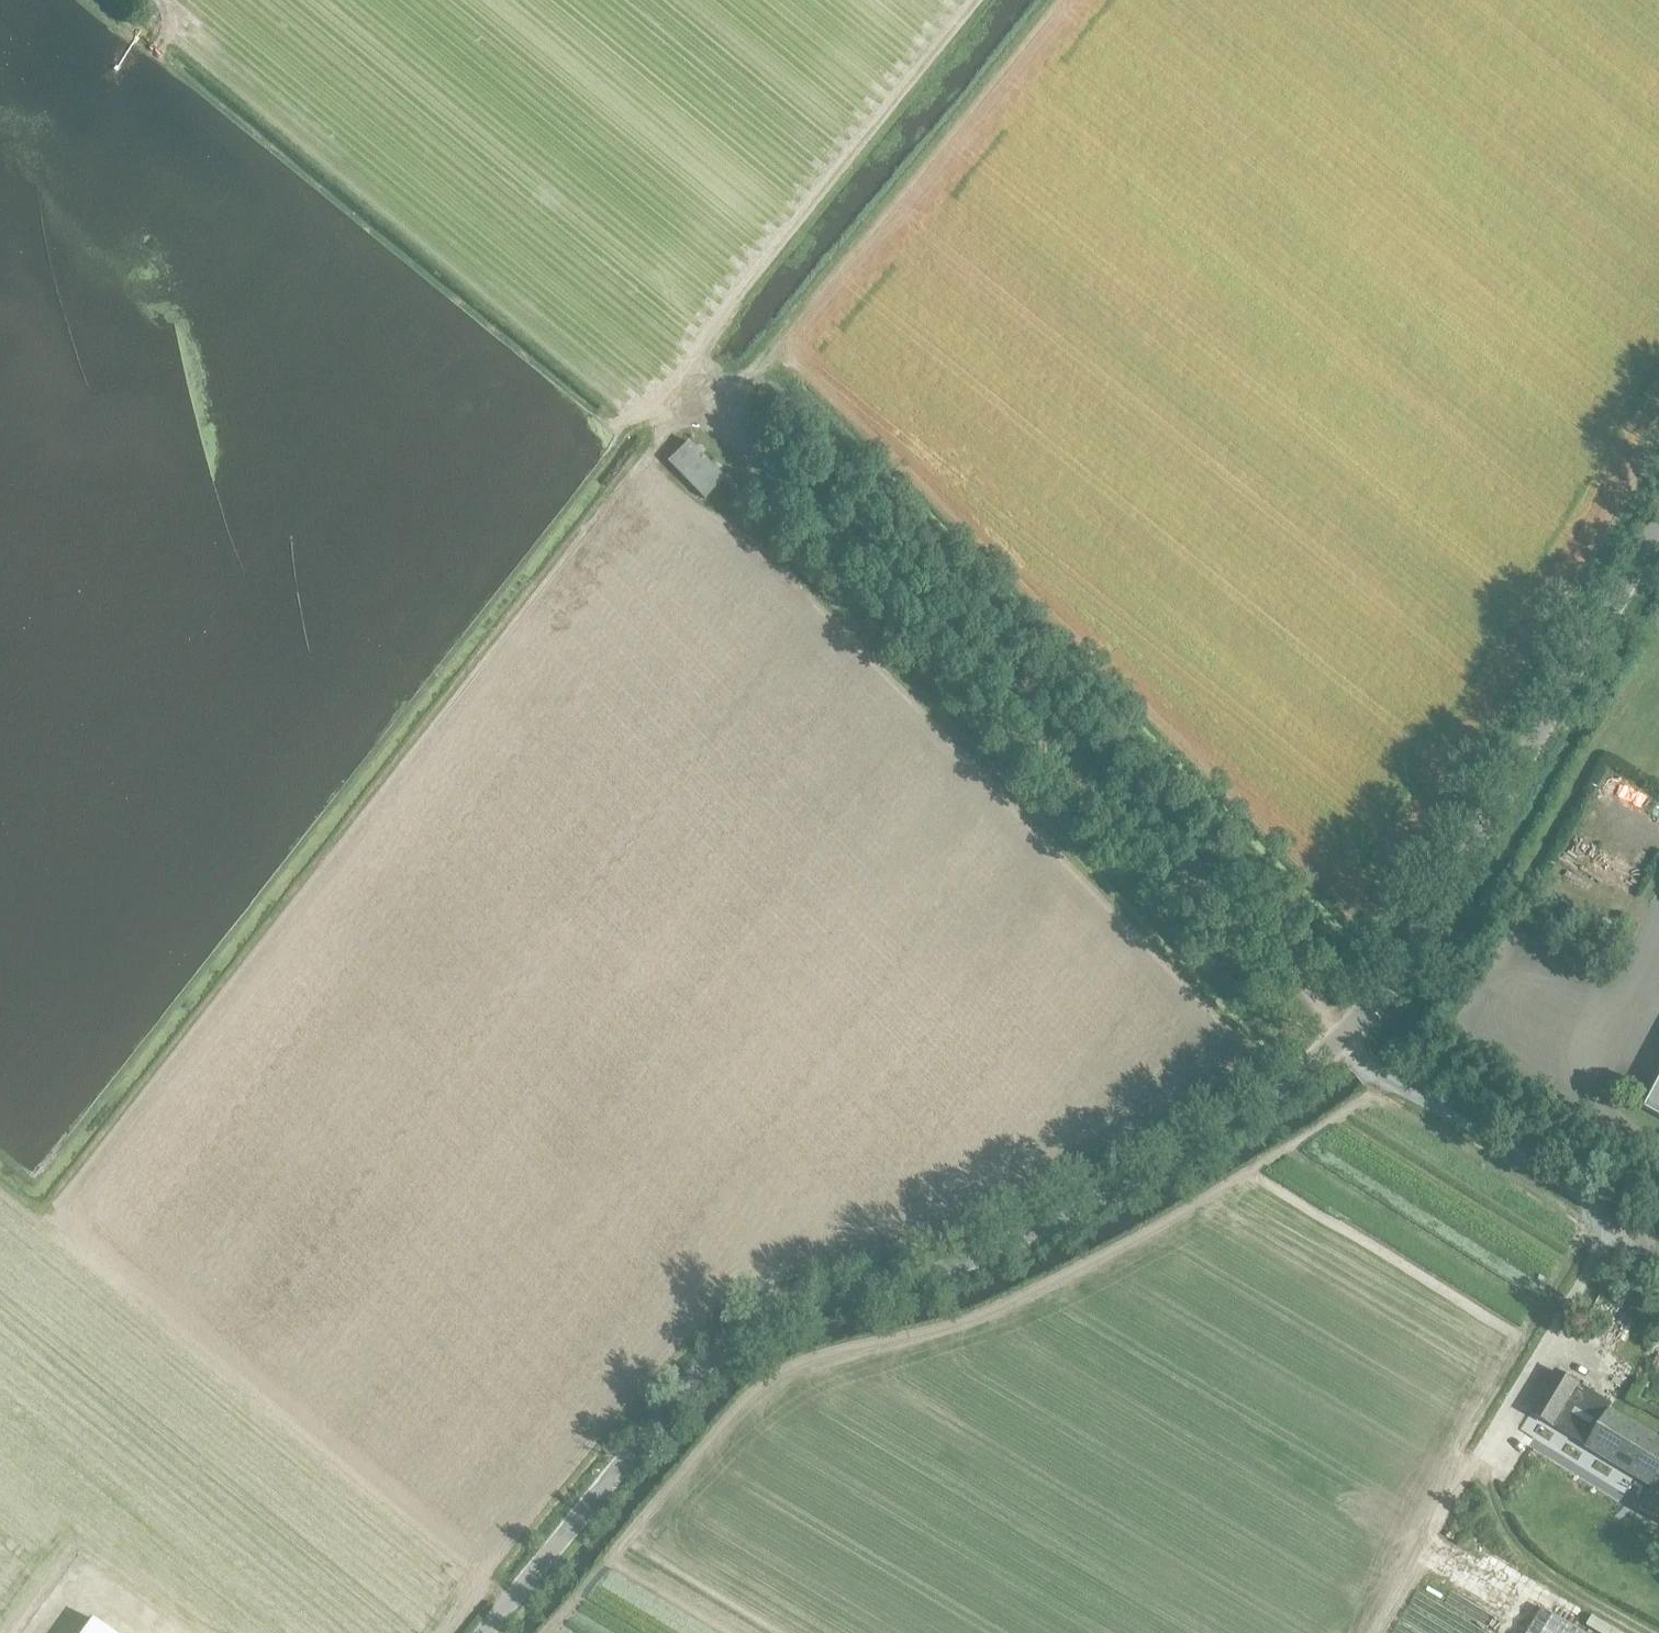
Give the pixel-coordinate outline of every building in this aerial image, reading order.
[(706,501),(727,479),(691,442),(669,463),(706,501)] [(1644,1109),(1658,1117),(1658,1080),(1644,1109)] [(1611,1421),(1615,1415),(1555,1380),(1531,1420),(1658,1496),(1645,1520),(1658,1528),(1658,1449),(1611,1421)] [(1526,1632),(1584,1632),(1542,1608),(1526,1632)] [(95,1619),(85,1632),(114,1632),(95,1619)]
